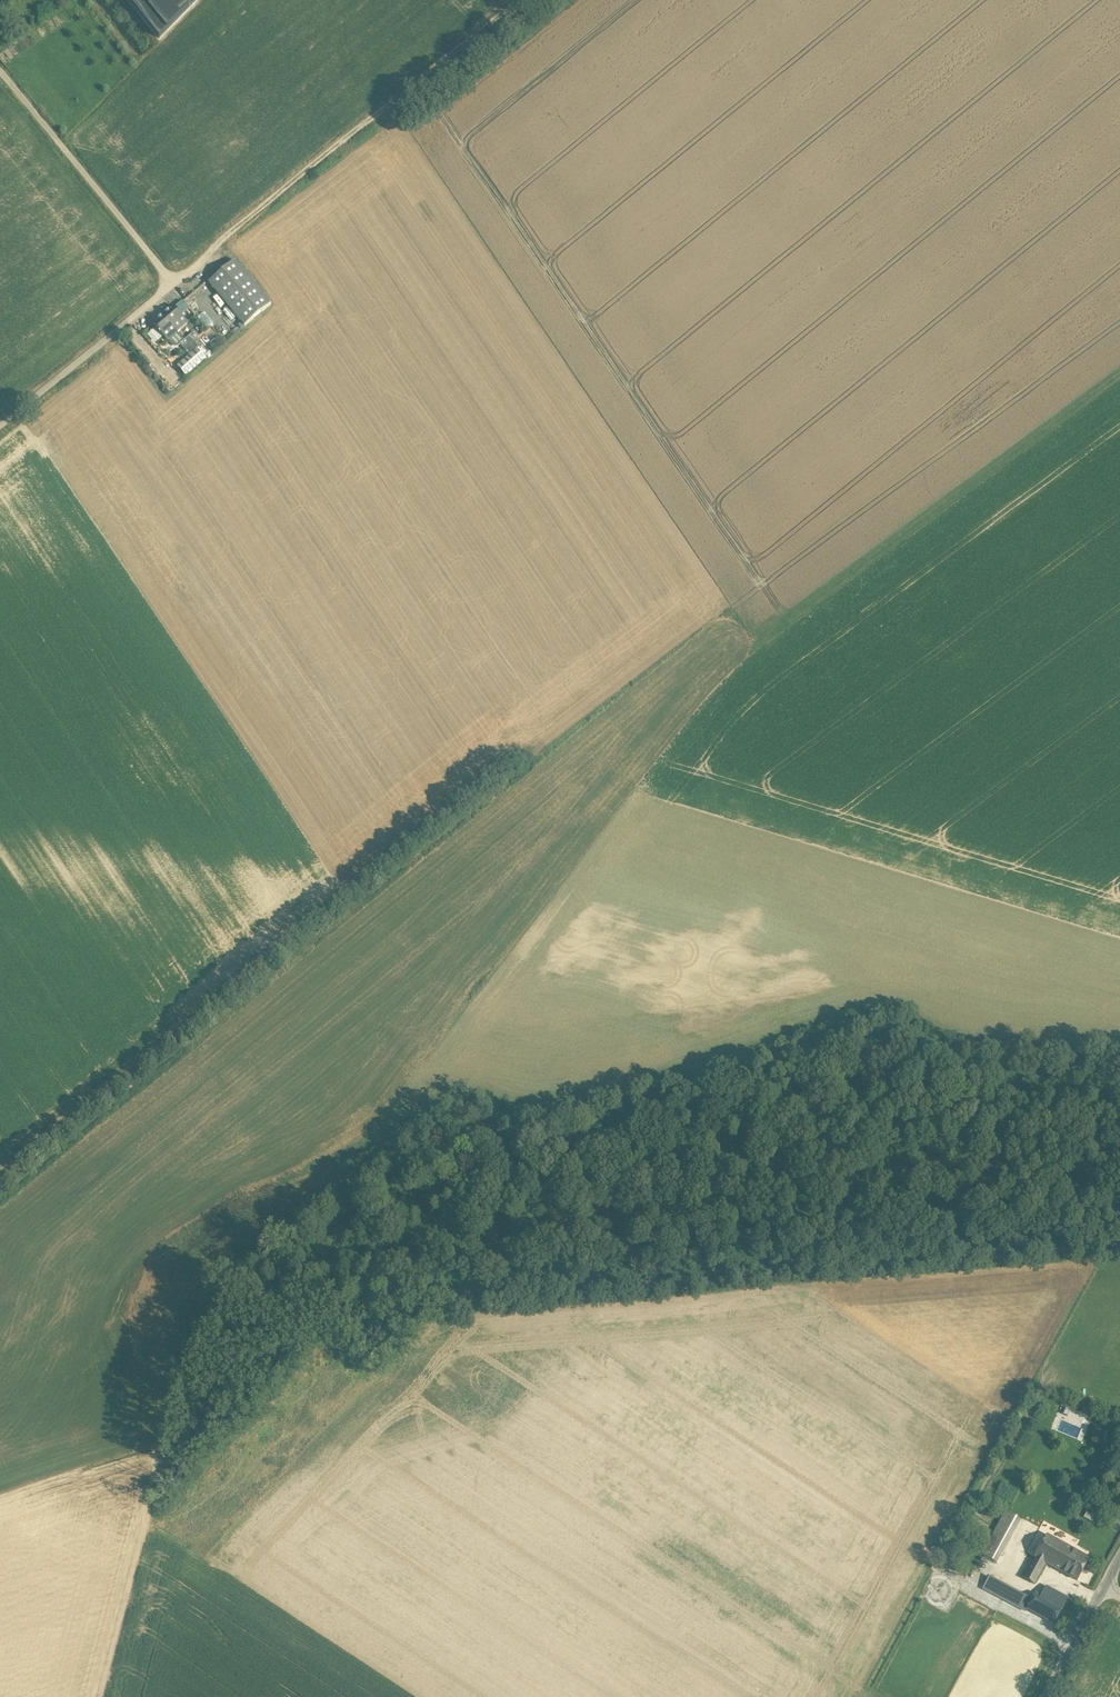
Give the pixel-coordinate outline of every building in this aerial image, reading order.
[(160,38),(197,0),(129,0),(160,38)] [(245,325),(271,304),(236,260),(209,282),(242,321),(245,325)] [(189,323),(174,306),(164,315),(178,332),(189,323)] [(153,323),(160,332),(168,341),(168,340),(173,345),(175,347),(178,347),(181,344),(180,344),(185,340),(178,332),(164,315),(153,323)] [(189,336),(185,340),(189,344),(193,340),(189,336)] [(181,344),(190,355),(199,347),(193,340),(189,344),(185,340),(180,344),(181,344)] [(197,348),(177,366),(186,377),(207,359),(197,348)] [(1005,1511),(981,1554),(997,1563),(1021,1520),(1005,1511)] [(1066,1545),(1046,1535),(1034,1557),(1046,1563),(1054,1568),(1066,1545)] [(1089,1558),(1066,1545),(1054,1568),(1077,1581),(1089,1558)] [(1046,1563),(1034,1557),(1023,1578),(1034,1584),(1046,1563)] [(1007,1587),(989,1577),(983,1588),(1001,1598),(1007,1587)] [(1046,1586),(1040,1596),(1035,1593),(1031,1600),(1026,1609),(1054,1624),(1067,1598),(1046,1586)] [(1023,1596),(1007,1587),(1001,1598),(1017,1607),(1023,1596)] [(1031,1600),(1023,1596),(1017,1607),(1025,1611),(1026,1609),(1031,1600)]
